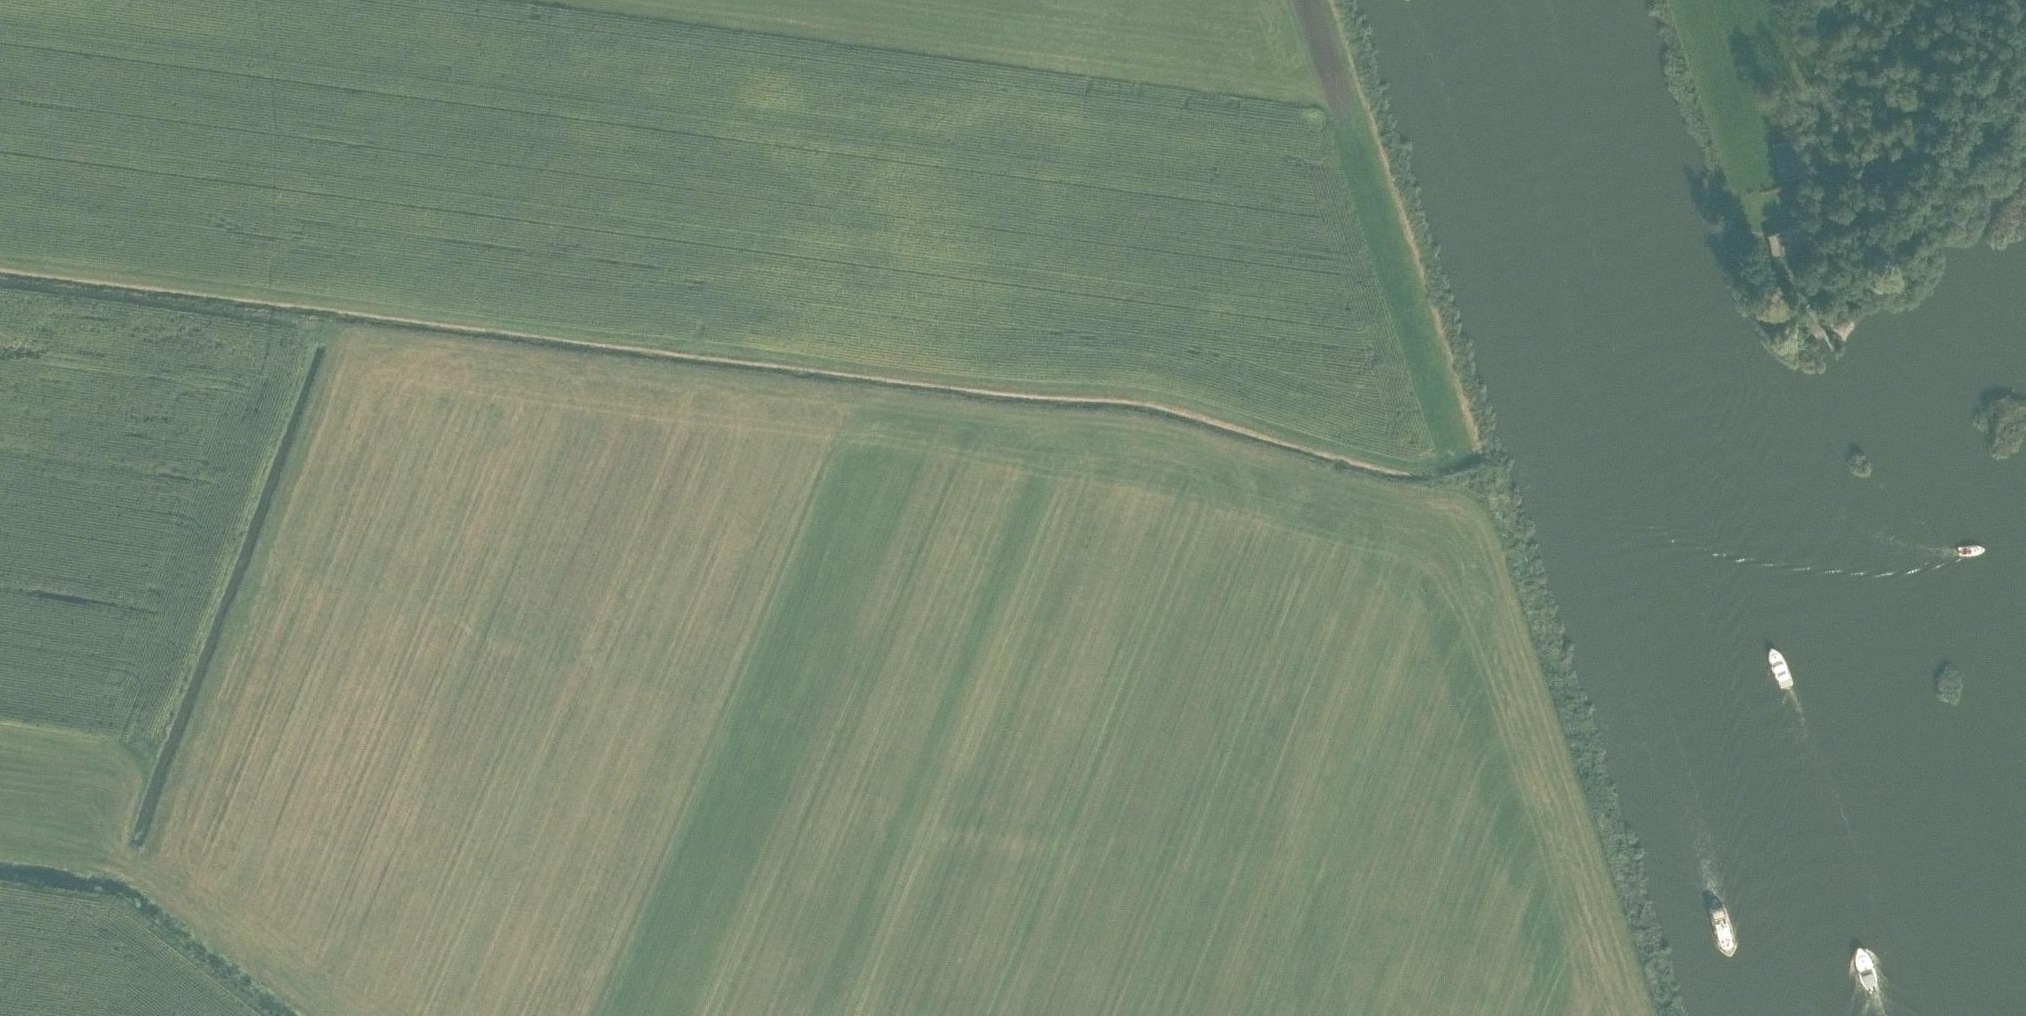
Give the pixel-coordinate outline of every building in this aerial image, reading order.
[(1790,221),(1760,231),(1769,260),(1799,251),(1790,221)] [(1813,221),(1801,223),(1804,237),(1816,235),(1813,221)]
